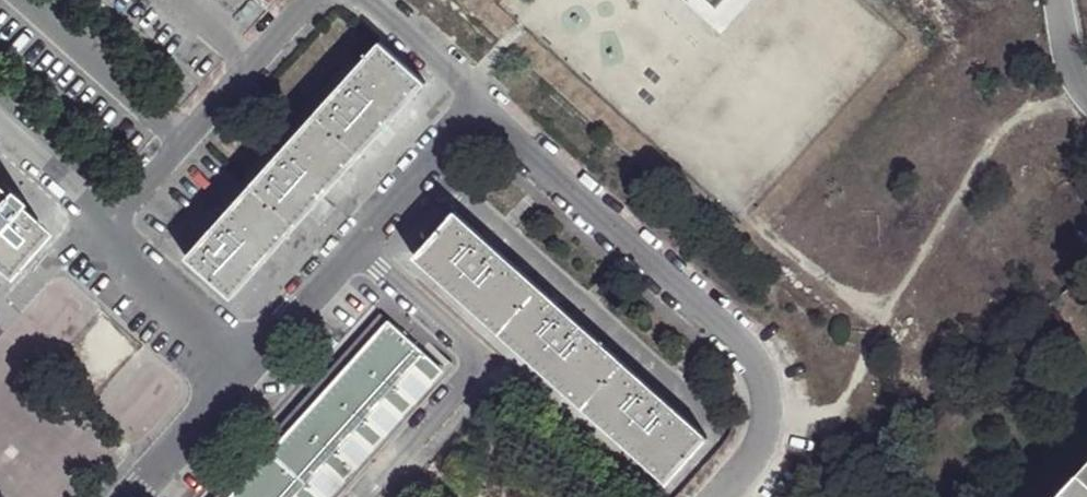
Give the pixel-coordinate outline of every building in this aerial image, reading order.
[(419,79),(374,39),(309,113),(354,153),(419,79)] [(354,153),(309,113),(245,184),(290,225),(354,153)] [(37,217),(9,193),(13,188),(0,176),(0,259),(37,217)] [(245,184),(182,254),(227,295),(290,225),(245,184)] [(453,203),(411,248),(498,327),(539,282),(453,203)] [(622,356),(539,282),(498,327),(581,401),(622,356)] [(694,315),(681,303),(674,311),(686,323),(694,315)] [(385,314),(379,308),(213,496),(223,496),(336,369),(344,359),(353,350),(385,314)] [(710,327),(695,313),(694,315),(686,323),(701,336),(710,327)] [(385,314),(353,350),(344,359),(336,369),(223,496),(322,496),(440,363),(385,314)] [(581,401),(661,475),(702,431),(622,356),(581,401)] [(506,380),(515,369),(507,362),(498,374),(506,380)] [(440,363),(322,496),(330,496),(445,366),(440,363)] [(1080,474),(1059,496),(1086,496),(1086,480),(1080,474)]
